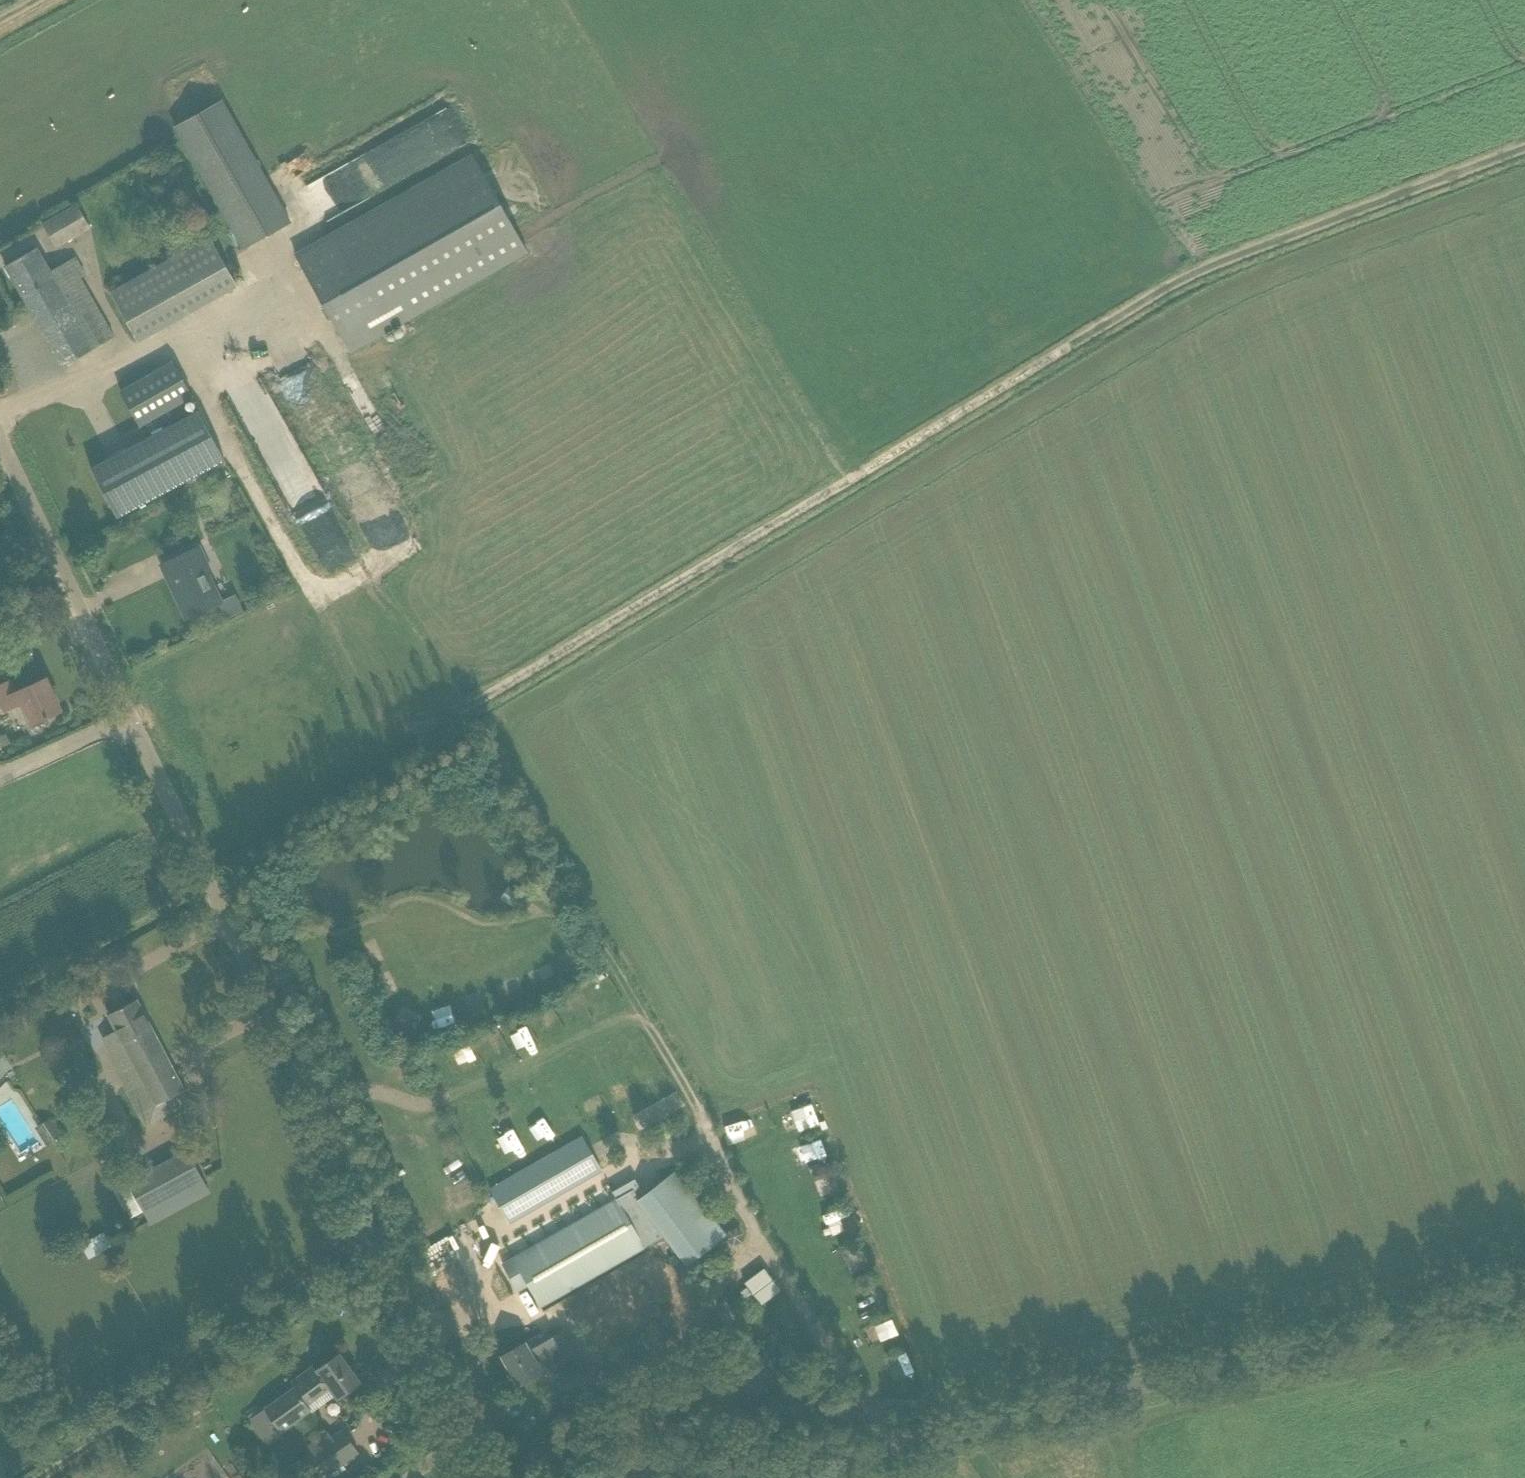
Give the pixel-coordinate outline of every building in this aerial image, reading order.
[(174,126),(243,249),(292,221),(223,99),(174,126)] [(397,170),(442,149),(431,125),(386,146),(397,170)] [(296,257),(348,350),(526,250),(474,157),(296,257)] [(43,225),(56,247),(91,227),(77,204),(43,225)] [(110,291),(137,343),(237,287),(210,236),(110,291)] [(5,266),(62,366),(114,337),(81,279),(79,280),(68,261),(50,271),(36,247),(5,266)] [(121,379),(126,387),(120,390),(140,425),(162,412),(165,417),(194,401),(172,361),(150,373),(145,365),(121,379)] [(198,410),(91,468),(117,518),(225,460),(198,410)] [(203,566),(206,564),(198,547),(162,564),(187,617),(219,602),(203,566)] [(5,710),(22,701),(32,722),(31,722),(31,723),(60,710),(45,679),(14,693),(8,682),(0,686),(0,700),(5,710)] [(472,981),(460,988),(475,1015),(487,1007),(472,981)] [(111,1054),(109,1055),(145,1125),(190,1102),(136,999),(108,1014),(121,1038),(106,1045),(111,1054)] [(662,1095),(645,1107),(655,1122),(672,1110),(662,1095)] [(63,1099),(57,1103),(60,1109),(67,1106),(63,1099)] [(820,1137),(801,1143),(809,1165),(827,1159),(820,1137)] [(600,1171),(581,1138),(489,1189),(508,1223),(600,1171)] [(128,1182),(151,1224),(209,1192),(186,1151),(128,1182)] [(638,1200),(687,1264),(725,1235),(676,1170),(638,1200)] [(502,1264),(518,1291),(528,1285),(540,1307),(645,1247),(617,1198),(502,1264)] [(80,1244),(89,1259),(112,1246),(103,1231),(80,1244)] [(547,1330),(526,1343),(525,1342),(501,1356),(518,1385),(564,1359),(564,1360),(565,1359),(548,1329),(547,1330)] [(907,1352),(885,1360),(891,1378),(914,1370),(907,1352)] [(360,1381),(339,1353),(316,1370),(313,1366),(291,1382),(295,1387),(250,1421),(262,1437),(267,1443),(312,1410),(308,1404),(330,1388),(338,1398),(344,1393),(360,1381)] [(253,1407),(245,1413),(249,1419),(257,1413),(253,1407)] [(315,1477),(326,1477),(359,1454),(341,1430),(327,1440),(324,1434),(307,1448),(311,1453),(301,1460),(315,1477)]
